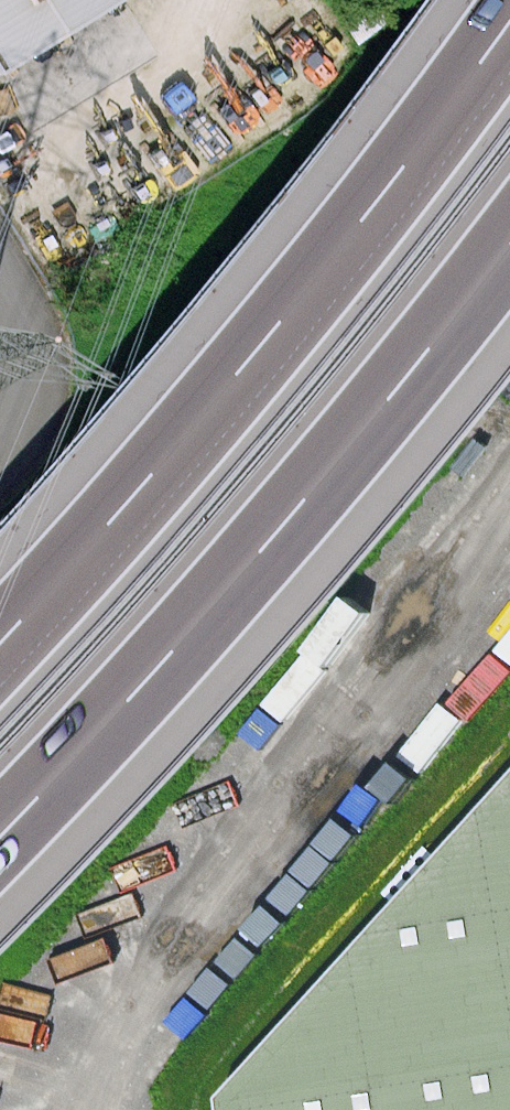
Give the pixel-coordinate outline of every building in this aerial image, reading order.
[(9,81),(128,0),(0,0),(0,67),(9,81)] [(220,1109),(509,1109),(509,779),(218,1096),(220,1109)]
